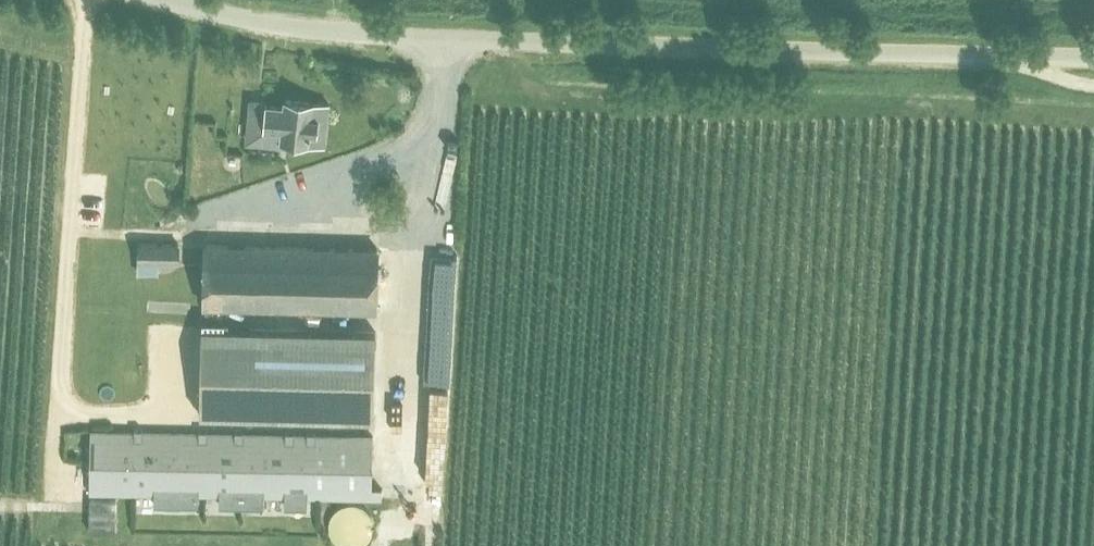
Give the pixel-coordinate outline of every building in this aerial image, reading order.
[(322,145),(326,104),(312,102),(312,101),(284,98),(283,106),(265,104),(261,139),(308,144),(322,145)] [(177,261),(178,243),(139,242),(139,261),(177,261)] [(375,309),(377,248),(205,244),(204,305),(375,309)] [(129,275),(132,260),(115,257),(113,272),(129,275)] [(373,418),(375,331),(201,327),(199,414),(373,418)] [(90,431),(88,492),(371,498),(382,498),(382,489),(371,489),(372,436),(90,431)]
